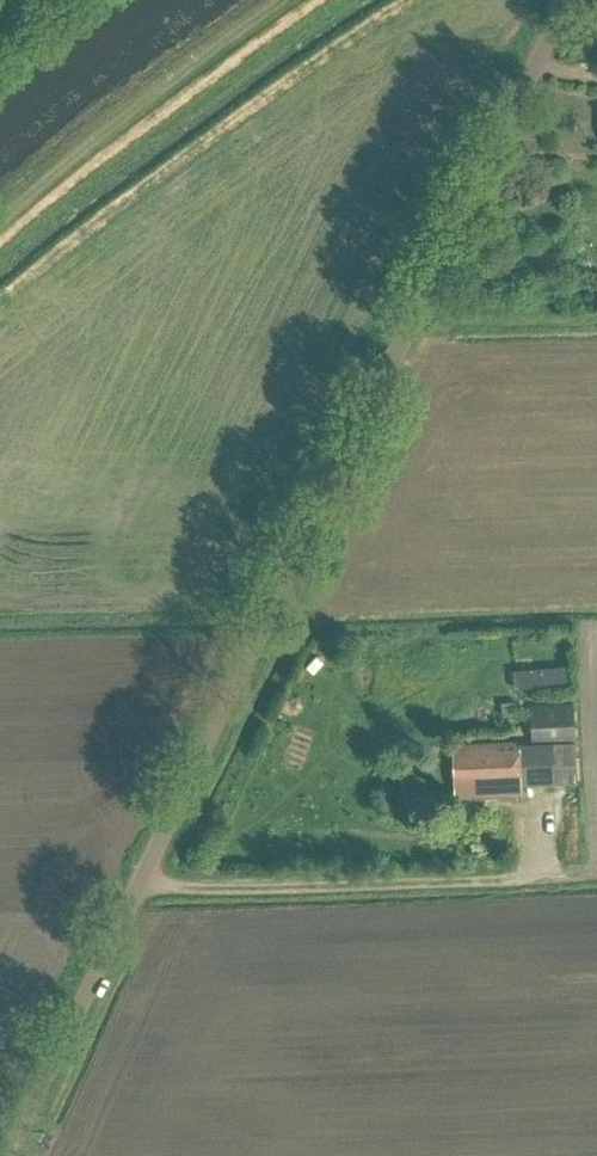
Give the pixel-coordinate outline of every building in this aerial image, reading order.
[(511,685),(565,683),(564,666),(511,668),(511,685)] [(502,717),(517,716),(516,702),(501,703),(502,717)] [(530,705),(532,743),(575,740),(573,703),(530,705)] [(452,744),(455,799),(523,796),(522,785),(519,743),(519,740),(452,744)] [(519,743),(522,785),(578,782),(575,740),(532,743),(519,743)]
